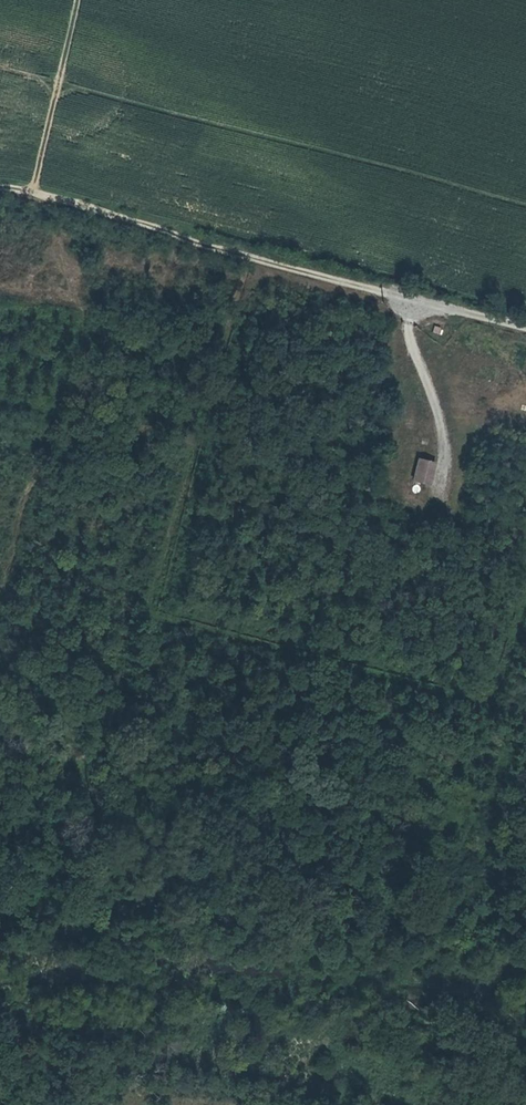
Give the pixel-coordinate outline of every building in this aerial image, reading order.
[(408,482),(425,486),(431,466),(413,461),(408,482)]
